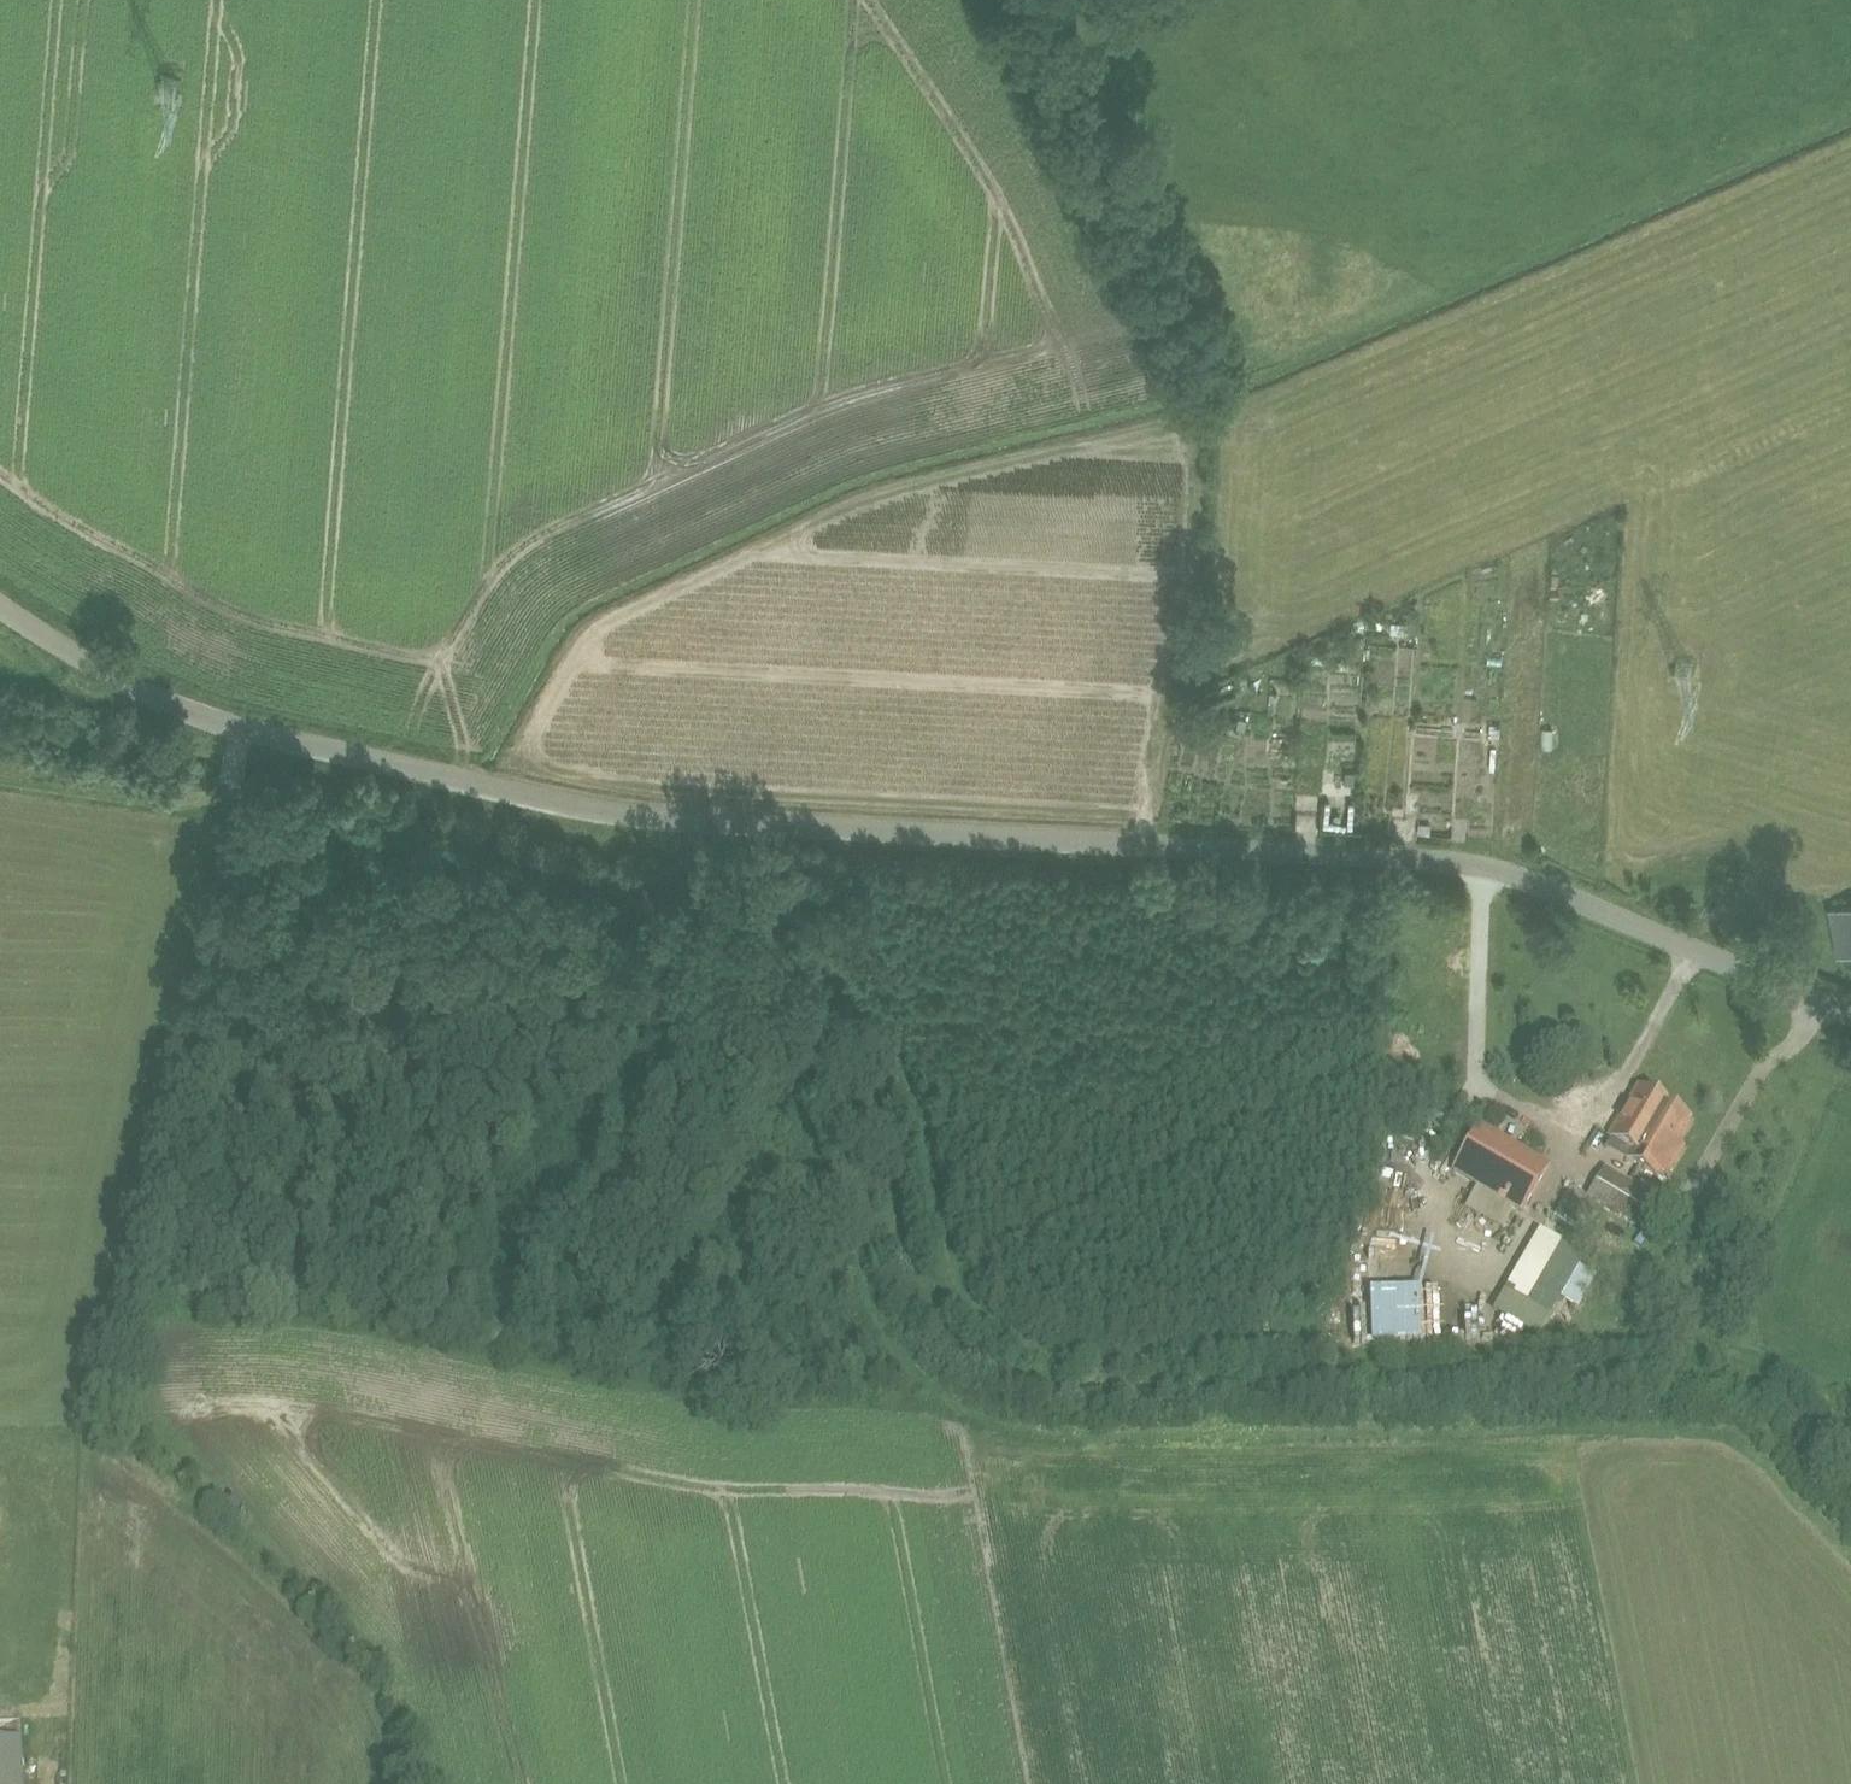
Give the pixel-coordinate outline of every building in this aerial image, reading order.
[(1839,960),(1850,957),(1850,907),(1828,913),(1839,960)] [(1611,1135),(1631,1147),(1623,1160),(1656,1179),(1660,1172),(1668,1177),(1684,1148),(1676,1143),(1691,1119),(1673,1108),(1674,1108),(1640,1087),(1611,1135)] [(1548,1168),(1481,1129),(1454,1173),(1521,1213),(1548,1168)] [(1571,1231),(1589,1200),(1636,1227),(1655,1194),(1606,1166),(1605,1167),(1585,1155),(1567,1186),(1570,1187),(1551,1218),(1571,1231)] [(0,1736),(0,1783),(23,1783),(21,1735),(0,1736)]
